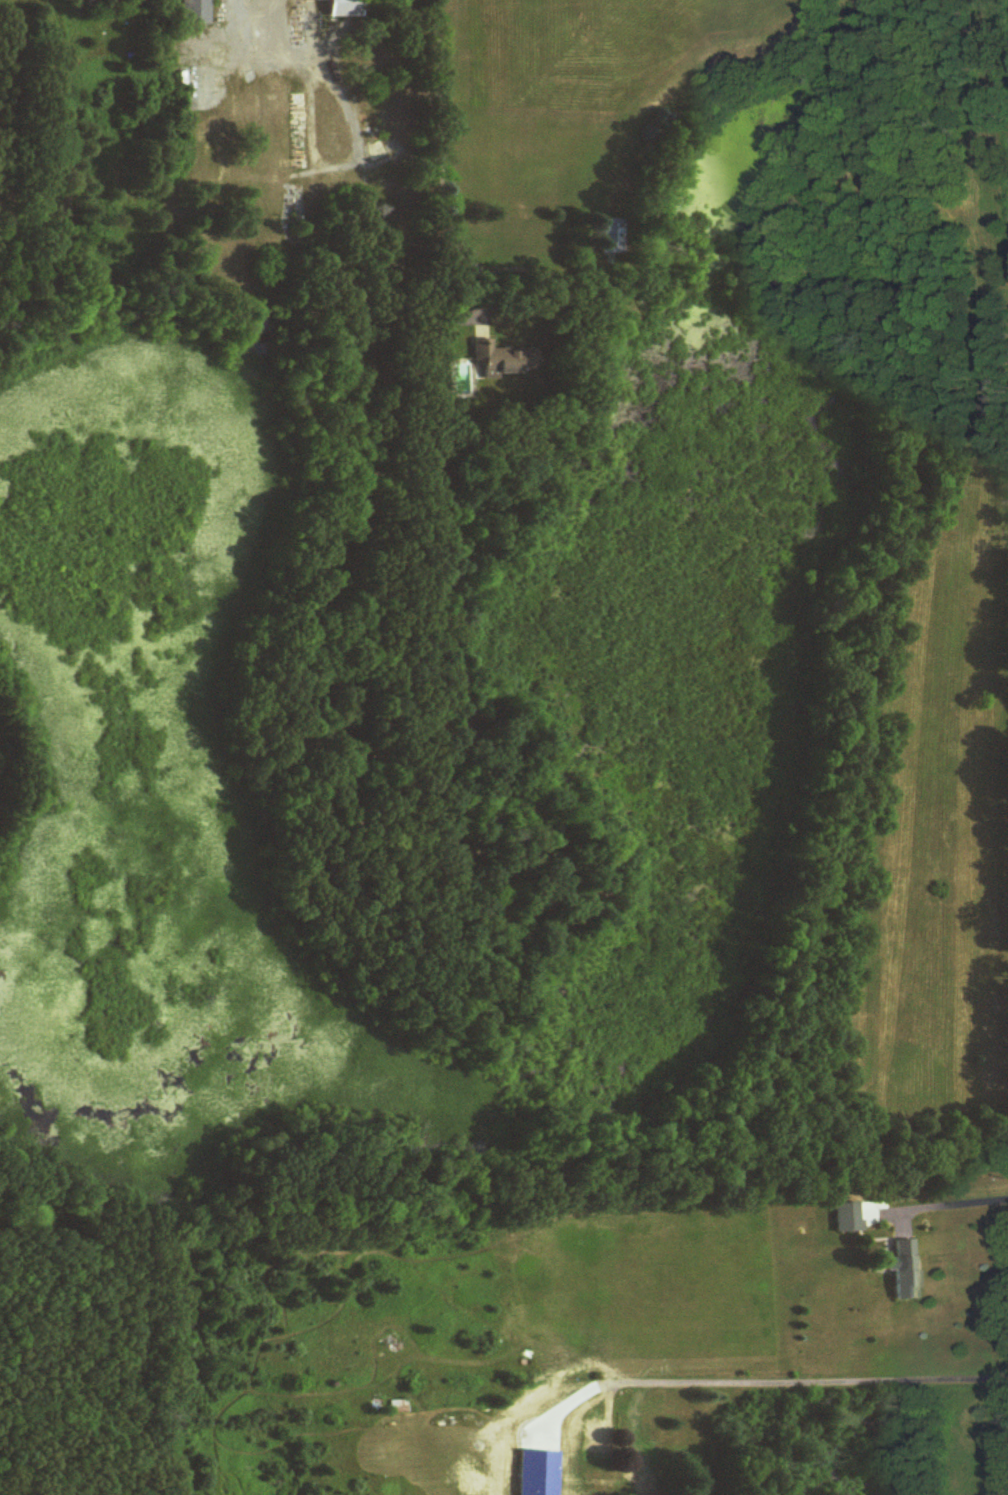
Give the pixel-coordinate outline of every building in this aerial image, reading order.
[(180,26),(209,26),(209,0),(180,0),(180,26)] [(364,0),(330,0),(330,18),(364,18),(364,0)] [(602,255),(623,255),(623,219),(602,219),(602,255)] [(474,340),(475,378),(528,377),(527,350),(492,350),(492,340),(474,340)] [(863,1233),(863,1204),(837,1204),(837,1233),(863,1233)] [(918,1241),(896,1241),(896,1300),(918,1300),(918,1241)] [(409,1413),(409,1401),(393,1402),(393,1413),(409,1413)] [(586,1457),(600,1457),(600,1420),(586,1420),(586,1457)] [(558,1461),(524,1461),(524,1485),(558,1485),(558,1461)] [(635,1465),(621,1479),(637,1494),(657,1494),(649,1488),(654,1483),(635,1465)]
